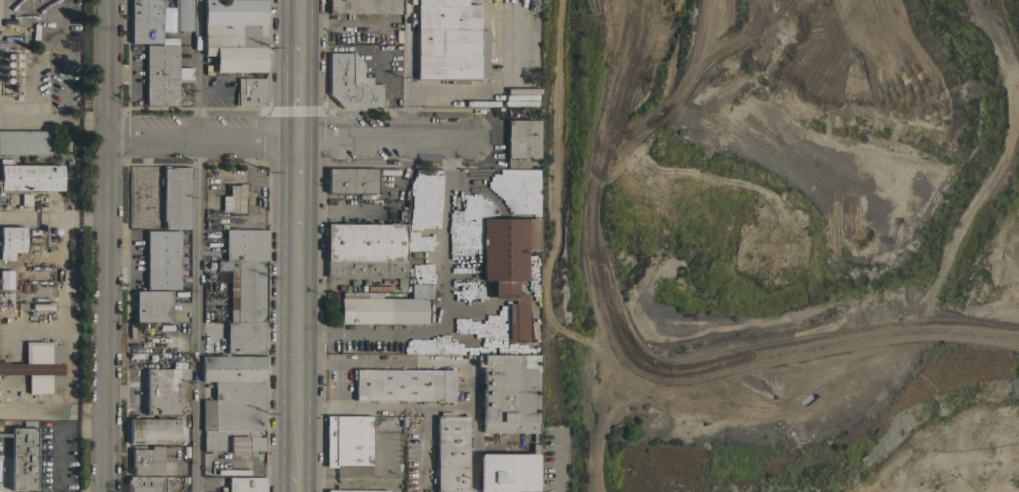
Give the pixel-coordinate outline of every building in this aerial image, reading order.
[(129,43),(129,0),(160,0),(160,1),(173,1),(173,0),(191,0),(191,30),(173,30),(173,29),(166,29),(166,12),(173,12),(173,7),(160,7),(160,8),(164,8),(164,14),(160,14),(160,31),(173,31),(173,38),(180,38),(180,44),(167,44),(167,38),(160,38),(160,43),(129,43)] [(203,24),(203,0),(266,0),(266,25),(264,25),(203,24)] [(328,13),(328,0),(401,0),(401,13),(328,13)] [(416,79),(417,0),(466,0),(466,4),(478,4),(478,30),(488,30),(488,79),(416,79)] [(215,46),(215,55),(202,55),(203,24),(264,25),(264,47),(215,46)] [(177,105),(145,105),(146,45),(177,45),(177,67),(192,67),(191,81),(177,81),(177,105)] [(266,47),(265,72),(215,71),(215,55),(215,46),(264,47),(266,47)] [(328,53),(353,53),(362,63),(362,77),(370,77),(370,84),(382,84),(382,99),(386,99),(386,105),(382,105),(382,108),(341,107),(328,93),(328,53)] [(266,78),(266,105),(236,105),(236,104),(234,104),(234,92),(236,92),(236,89),(234,89),(234,85),(237,85),(237,78),(266,78)] [(499,107),(499,93),(520,93),(520,96),(539,96),(539,107),(499,107)] [(539,120),(539,157),(507,157),(507,145),(504,145),(504,131),(507,131),(507,120),(539,120)] [(49,154),(0,154),(0,130),(49,130),(49,154)] [(20,190),(0,190),(0,159),(11,159),(11,165),(61,165),(61,190),(30,190),(30,205),(20,205),(20,190)] [(189,228),(163,229),(163,227),(161,227),(161,221),(163,221),(163,165),(171,165),(171,167),(189,167),(189,228)] [(376,168),(376,176),(379,176),(379,184),(376,184),(376,198),(358,198),(358,193),(327,193),(327,168),(376,168)] [(244,197),(242,197),(242,212),(221,212),(221,196),(228,196),(228,184),(244,184),(244,197)] [(483,218),(539,219),(539,250),(526,250),(526,280),(516,280),(516,293),(526,293),(526,342),(507,342),(508,304),(514,304),(514,299),(493,299),(493,280),(483,280),(483,218)] [(405,263),(327,262),(326,224),(406,224),(406,243),(405,263)] [(13,260),(0,260),(0,226),(24,227),(23,252),(13,252),(13,260)] [(224,229),(264,230),(263,261),(224,261),(224,229)] [(179,289),(146,289),(146,231),(179,231),(179,289)] [(263,261),(263,322),(228,322),(229,271),(216,271),(216,261),(224,261),(263,261)] [(406,291),(396,291),(396,277),(327,277),(327,262),(405,263),(406,291)] [(11,289),(0,289),(0,270),(11,270),(11,289)] [(171,291),(170,321),(135,321),(135,290),(171,291)] [(1,312),(0,312),(0,292),(11,292),(11,308),(1,307),(1,312)] [(339,323),(339,292),(365,292),(365,298),(426,298),(426,324),(388,323),(339,323)] [(263,322),(263,353),(226,353),(226,322),(228,322),(263,322)] [(28,374),(0,374),(0,362),(7,362),(7,363),(24,363),(24,341),(53,342),(53,345),(63,345),(62,393),(28,393),(28,374)] [(483,366),(476,366),(477,354),(538,355),(537,420),(482,419),(483,366)] [(213,381),(201,381),(201,356),(263,356),(263,400),(213,399),(213,381)] [(145,368),(188,368),(188,378),(178,378),(178,415),(145,414),(145,368)] [(354,400),(354,379),(352,379),(352,370),(453,370),(453,400),(354,400)] [(201,429),(201,399),(213,399),(263,400),(262,430),(257,430),(203,429),(201,429)] [(467,416),(466,491),(435,491),(436,416),(439,416),(439,412),(453,412),(453,416),(467,416)] [(403,416),(402,431),(371,431),(371,465),(335,464),(335,467),(325,467),(325,416),(403,416)] [(178,419),(178,444),(128,443),(129,418),(178,419)] [(537,420),(537,454),(531,454),(531,433),(482,433),(482,419),(537,420)] [(35,489),(11,489),(11,428),(23,428),(23,420),(35,420),(35,489)] [(257,450),(247,450),(247,455),(228,455),(228,451),(202,450),(203,429),(257,430),(257,450)] [(162,474),(131,473),(131,449),(150,449),(150,446),(162,446),(162,474)] [(533,490),(533,491),(520,491),(517,491),(479,491),(479,453),(531,454),(537,454),(537,490),(533,490)] [(265,480),(265,491),(227,491),(227,476),(263,477),(263,480),(265,480)] [(164,477),(164,491),(126,491),(126,479),(128,479),(128,477),(164,477)]
